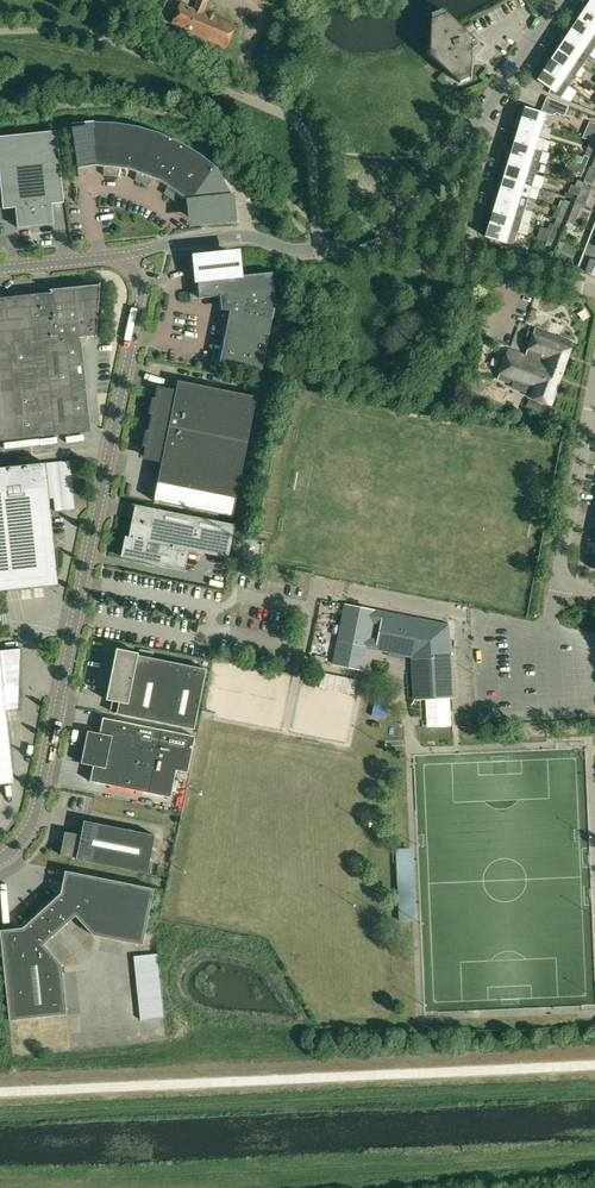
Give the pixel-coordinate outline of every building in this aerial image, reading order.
[(208,0),(198,0),(194,10),(180,4),(172,24),(188,31),(188,32),(227,48),(236,26),(203,12),(208,0)] [(586,10),(594,16),(594,1),(593,0),(592,0),(586,10)] [(435,60),(446,71),(459,83),(470,78),(472,49),(478,43),(475,40),(442,10),(437,11),(431,14),(429,51),(429,55),(435,60)] [(579,20),(594,31),(594,16),(586,10),(579,20)] [(572,30),(594,45),(594,31),(579,20),(572,30)] [(566,40),(589,56),(594,47),(594,45),(572,30),(566,40)] [(566,40),(559,50),(582,66),(589,56),(566,40)] [(559,50),(552,60),(575,76),(582,66),(559,50)] [(552,60),(545,71),(569,86),(575,76),(552,60)] [(579,74),(584,78),(589,69),(584,66),(579,74)] [(538,81),(550,89),(549,93),(561,98),(569,86),(545,71),(538,81)] [(556,113),(564,116),(568,106),(559,102),(556,113)] [(532,109),(526,108),(522,120),(542,126),(548,127),(548,125),(551,126),(553,118),(550,117),(551,115),(532,110),(532,109)] [(522,120),(519,131),(539,138),(542,126),(522,120)] [(79,177),(87,176),(87,175),(87,167),(95,165),(94,123),(71,124),(79,177)] [(104,175),(103,175),(111,176),(117,123),(94,123),(95,165),(103,166),(104,175)] [(119,176),(121,168),(129,169),(139,127),(117,123),(111,176),(119,177),(119,176)] [(135,180),(135,181),(142,183),(161,134),(139,127),(129,169),(137,172),(135,180)] [(590,141),(594,143),(594,130),(589,128),(586,136),(591,138),(590,141)] [(54,224),(52,204),(64,203),(57,131),(26,134),(36,226),(54,224)] [(519,131),(515,143),(543,151),(546,140),(539,138),(519,131)] [(0,137),(0,182),(3,209),(15,208),(18,228),(36,226),(26,134),(0,137)] [(149,185),(153,178),(161,181),(181,143),(161,134),(142,183),(149,186),(149,185)] [(590,141),(585,152),(586,152),(591,154),(594,145),(594,143),(590,141)] [(164,193),(164,194),(170,198),(200,155),(181,143),(161,181),(168,186),(164,193)] [(515,143),(512,155),(539,163),(543,151),(515,143)] [(585,152),(581,163),(586,166),(591,154),(586,152),(585,152)] [(170,198),(176,203),(177,202),(182,196),(189,200),(189,201),(218,169),(200,155),(170,198)] [(512,155),(508,166),(535,175),(539,163),(512,155)] [(586,166),(581,163),(575,162),(573,168),(578,170),(577,172),(582,174),(586,166)] [(508,166),(505,178),(532,186),(535,175),(508,166)] [(594,173),(594,168),(591,166),(587,175),(593,178),(594,173)] [(200,225),(226,222),(226,214),(234,214),(232,196),(218,169),(189,201),(191,218),(199,217),(200,225)] [(541,200),(548,177),(539,174),(532,197),(541,200)] [(505,178),(501,190),(528,198),(532,186),(505,178)] [(576,187),(581,190),(584,182),(577,180),(575,186),(571,185),(571,186),(576,187)] [(581,190),(576,187),(571,186),(568,193),(573,195),(573,194),(578,196),(581,190)] [(589,195),(591,189),(584,186),(582,192),(589,195)] [(501,190),(498,201),(525,210),(528,198),(501,190)] [(556,207),(561,208),(566,210),(570,202),(565,200),(564,201),(561,200),(560,201),(556,199),(554,205),(556,206),(556,207)] [(498,201),(494,213),(521,221),(525,210),(498,201)] [(561,208),(556,207),(551,218),(556,219),(562,222),(566,210),(561,208)] [(521,221),(494,213),(490,225),(518,233),(521,221)] [(571,214),(568,221),(575,223),(577,217),(571,214)] [(556,219),(551,218),(546,229),(551,231),(557,233),(562,222),(556,219)] [(521,233),(530,236),(534,224),(526,221),(521,233)] [(487,235),(507,243),(512,245),(513,243),(515,241),(518,233),(490,225),(487,235)] [(551,231),(546,229),(544,235),(554,239),(557,233),(551,231)] [(584,250),(594,254),(594,232),(592,231),(584,250)] [(594,276),(594,254),(584,250),(577,269),(594,276)] [(230,251),(203,254),(204,262),(195,263),(197,281),(241,276),(239,258),(230,259),(230,251)] [(553,261),(563,265),(567,256),(557,252),(553,261)] [(190,291),(191,299),(220,296),(274,290),(273,272),(241,276),(197,281),(198,289),(190,291)] [(0,298),(0,442),(90,432),(80,338),(96,336),(96,337),(100,284),(99,285),(79,287),(79,286),(70,287),(70,288),(50,290),(50,291),(51,291),(51,293),(0,298)] [(221,309),(221,310),(230,312),(230,311),(272,319),(276,303),(274,290),(220,296),(221,309)] [(332,291),(327,298),(333,302),(338,295),(332,291)] [(220,319),(219,318),(218,326),(269,336),(272,319),(230,311),(230,312),(228,319),(220,319)] [(217,334),(217,333),(225,336),(223,345),(265,353),(269,336),(218,326),(216,333),(217,334)] [(573,342),(535,328),(525,355),(508,349),(497,379),(532,392),(530,398),(550,405),(573,342)] [(213,352),(211,360),(262,370),(265,353),(223,345),(221,353),(213,352)] [(159,389),(152,423),(248,442),(257,397),(178,381),(176,392),(159,389)] [(152,423),(145,457),(162,461),(157,483),(236,499),(248,442),(152,423)] [(74,461),(50,463),(52,499),(57,499),(58,511),(77,510),(74,461)] [(58,585),(45,463),(0,468),(0,591),(58,585)] [(188,550),(228,558),(235,525),(155,509),(135,505),(133,518),(129,537),(125,536),(121,557),(144,562),(164,568),(165,563),(185,567),(188,550)] [(335,631),(339,603),(326,602),(321,634),(330,636),(329,643),(337,644),(339,632),(335,631)] [(360,660),(361,656),(365,656),(367,647),(374,610),(345,605),(333,664),(362,670),(364,661),(360,660)] [(448,625),(395,615),(374,610),(367,647),(398,653),(397,657),(403,658),(404,655),(412,656),(414,699),(452,697),(449,648),(444,647),(446,640),(449,640),(448,625)] [(20,648),(0,650),(0,784),(13,783),(5,711),(18,710),(20,648)] [(117,714),(194,730),(207,669),(153,658),(154,652),(140,649),(139,656),(138,655),(139,653),(116,649),(106,700),(119,703),(117,714)] [(90,781),(149,793),(170,797),(176,770),(188,773),(195,736),(103,718),(100,733),(87,731),(81,763),(93,766),(90,781)] [(65,832),(60,855),(76,858),(76,859),(147,873),(155,835),(84,821),(81,835),(65,832)] [(413,920),(415,920),(411,847),(409,847),(395,848),(399,920),(413,920)] [(35,916),(23,928),(0,930),(0,931),(9,1020),(67,1014),(61,964),(44,944),(54,936),(75,916),(93,935),(143,945),(154,888),(65,871),(61,893),(48,905),(46,903),(45,903),(47,905),(36,915),(34,913),(33,914),(35,916)] [(164,1016),(158,953),(134,956),(140,1019),(164,1016)]
